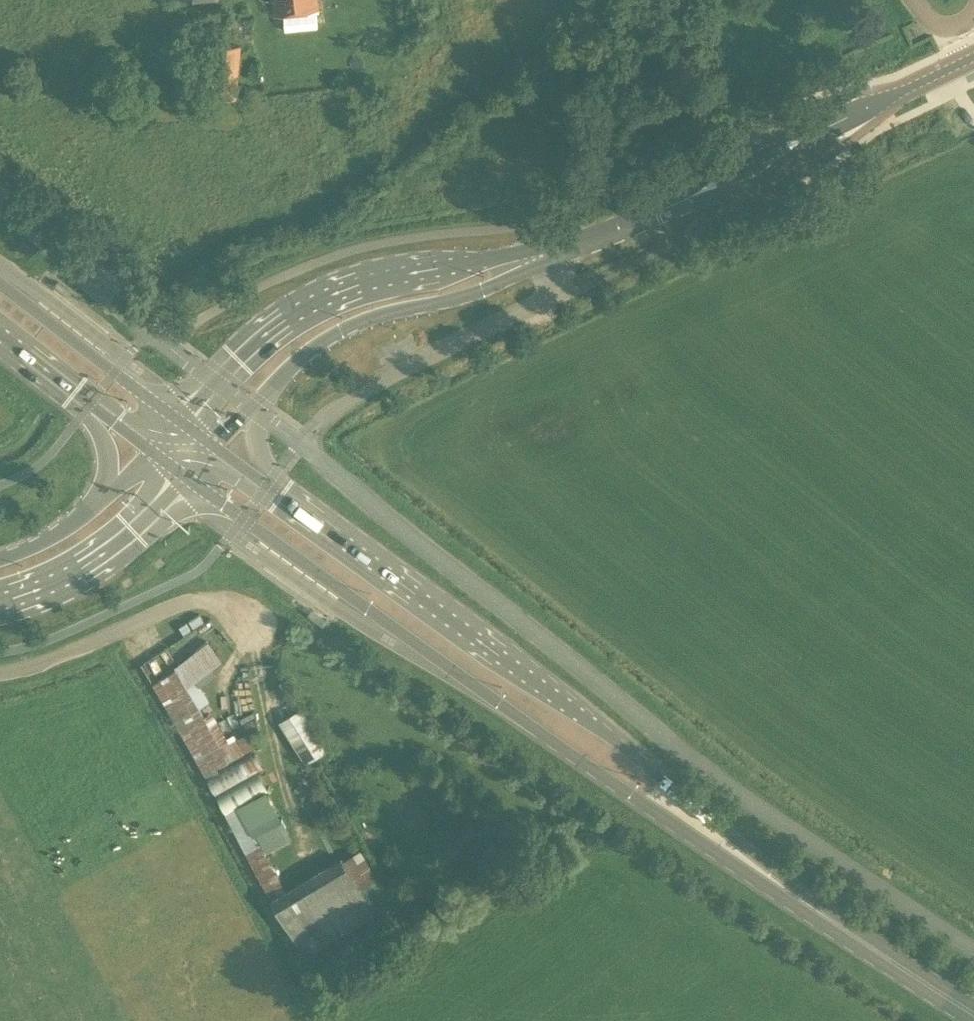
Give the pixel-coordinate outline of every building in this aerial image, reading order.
[(317,0),(271,0),(273,15),(318,10),(317,0)] [(215,43),(215,45),(193,44),(192,70),(213,71),(212,97),(236,99),(240,44),(215,43)] [(118,273),(104,261),(98,268),(112,280),(118,273)] [(58,281),(54,286),(63,292),(67,288),(58,281)] [(313,609),(309,614),(324,624),(327,618),(313,609)] [(206,775),(260,744),(252,730),(237,737),(232,728),(225,733),(212,710),(204,715),(199,706),(209,700),(201,685),(225,664),(207,641),(174,666),(177,670),(153,684),(206,775)] [(278,721),(305,763),(328,749),(301,707),(278,721)] [(254,751),(208,777),(217,794),(264,768),(254,751)] [(305,957),(373,916),(357,889),(377,876),(360,848),(343,859),(341,855),(269,898),(305,957)]
